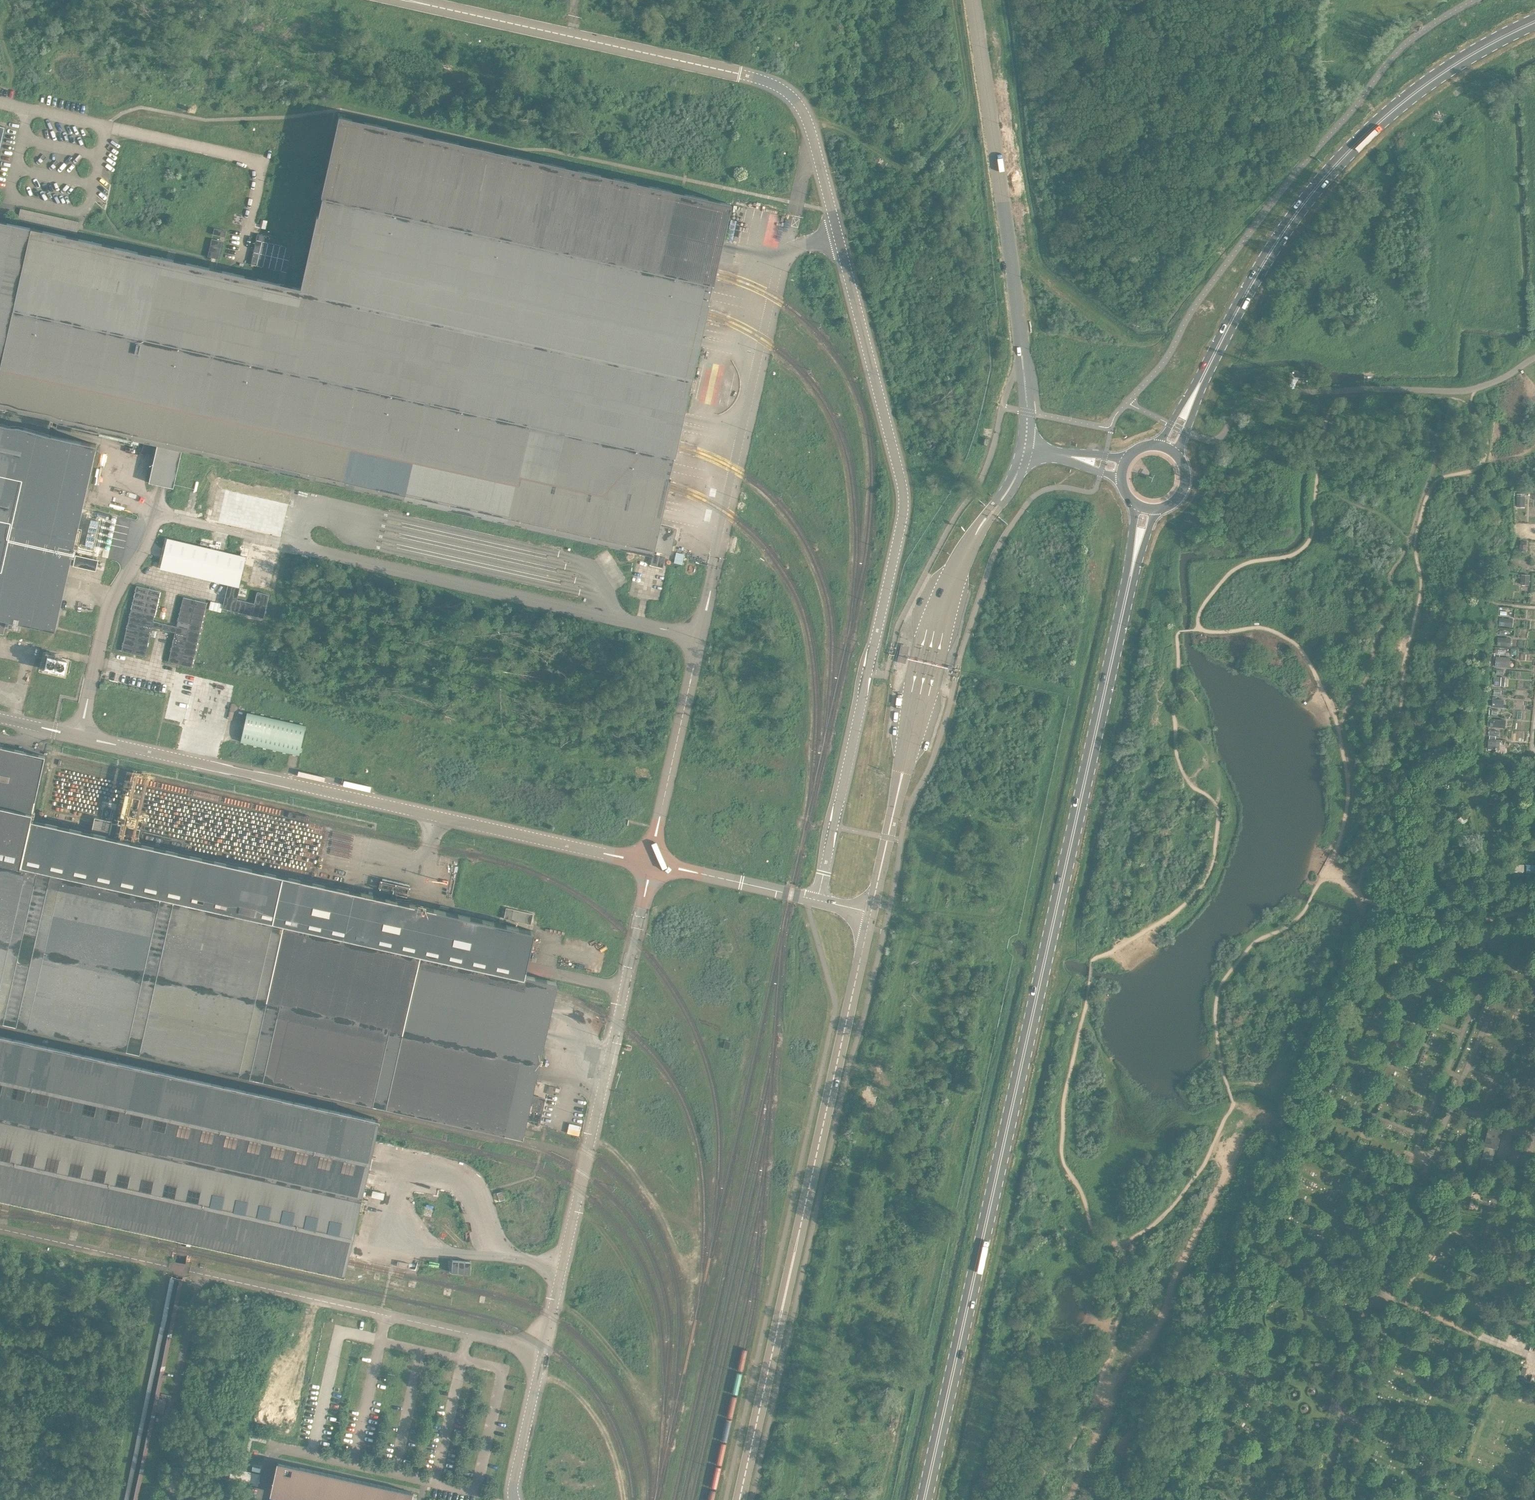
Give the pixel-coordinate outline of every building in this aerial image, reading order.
[(16,410),(18,411),(29,413),(43,416),(51,418),(58,419),(56,428),(70,431),(71,424),(72,422),(157,442),(148,482),(173,488),(182,447),(222,456),(224,457),(294,472),(313,476),(336,482),(651,552),(652,550),(663,553),(670,554),(676,529),(657,525),(658,523),(665,489),(665,488),(666,485),(667,481),(668,478),(668,477),(669,474),(667,474),(668,470),(670,462),(671,455),(673,455),(674,448),(675,445),(676,441),(683,410),(697,347),(697,346),(701,328),(705,313),(707,303),(706,302),(707,299),(708,293),(708,291),(710,283),(711,284),(713,276),(713,275),(714,273),(714,272),(714,271),(717,258),(721,240),(729,204),(372,124),(339,116),(326,172),(321,196),(322,197),(318,216),(317,215),(300,288),(283,284),(277,283),(0,221),(0,406),(16,410)] [(211,238),(207,256),(219,259),(223,241),(211,238)] [(249,247),(249,251),(253,252),(250,264),(280,271),(277,283),(283,284),(292,248),(255,240),(253,248),(249,247)] [(6,632),(9,617),(41,624),(44,625),(55,627),(64,586),(63,585),(65,576),(66,576),(95,444),(51,434),(0,423),(0,631),(6,632)] [(287,504),(226,491),(219,520),(280,534),(287,504)] [(245,557),(219,551),(219,550),(167,538),(160,568),(212,580),(227,584),(238,586),(244,561),(245,557)] [(653,552),(651,564),(663,566),(665,554),(653,552)] [(675,562),(682,563),(683,553),(676,552),(675,562)] [(95,570),(96,569),(96,568),(97,561),(98,560),(97,559),(78,555),(75,555),(73,565),(95,570)] [(1521,582),(1530,582),(1530,573),(1521,573),(1521,582)] [(222,608),(263,618),(269,594),(257,591),(254,603),(244,601),(237,599),(237,595),(239,587),(238,587),(238,586),(227,584),(224,598),(222,608)] [(151,627),(175,632),(168,661),(192,666),(206,601),(183,596),(176,626),(153,621),(159,590),(136,585),(121,651),(145,656),(151,627)] [(209,607),(215,609),(217,603),(211,600),(209,607)] [(1500,624),(1513,625),(1513,618),(1500,617),(1500,624)] [(1498,636),(1497,644),(1511,645),(1512,636),(1498,636)] [(898,660),(904,662),(907,647),(902,645),(898,660)] [(46,654),(45,666),(52,666),(53,661),(57,661),(57,667),(66,667),(67,658),(59,657),(59,658),(54,657),(54,655),(46,654)] [(1496,655),(1495,665),(1510,666),(1511,656),(1496,655)] [(1504,684),(1505,676),(1496,675),(1495,683),(1504,684)] [(299,755),(305,725),(247,712),(240,741),(299,755)] [(1491,718),(1490,725),(1506,726),(1506,718),(1491,718)] [(1489,738),(1488,747),(1500,748),(1501,738),(1489,738)] [(21,863),(31,818),(45,756),(0,746),(0,858),(21,863)] [(422,905),(387,898),(283,874),(281,874),(248,867),(246,866),(143,843),(108,835),(70,827),(31,818),(21,863),(524,975),(534,931),(529,929),(459,914),(424,906),(422,905)] [(524,975),(21,863),(0,858),(0,1019),(190,1061),(190,1062),(219,1068),(239,1072),(521,1135),(523,1126),(525,1119),(511,1116),(516,1092),(530,1095),(553,993),(555,982),(524,975)] [(533,913),(505,907),(503,918),(530,924),(533,913)] [(2,1195),(12,1198),(73,1211),(84,1214),(126,1223),(142,1227),(152,1229),(176,1234),(180,1235),(343,1272),(345,1265),(346,1259),(351,1238),(358,1204),(359,1201),(377,1119),(240,1088),(238,1088),(161,1071),(0,1035),(0,1195),(2,1195)] [(530,1095),(516,1092),(511,1116),(525,1119),(539,1122),(544,1098),(530,1095)] [(1499,1130),(1490,1128),(1490,1127),(1489,1127),(1489,1129),(1485,1143),(1484,1144),(1485,1144),(1476,1176),(1488,1179),(1492,1166),(1495,1167),(1496,1163),(1491,1161),(1495,1147),(1496,1148),(1496,1146),(1499,1131),(1500,1131),(1500,1130),(1499,1130)] [(307,1497),(322,1499),(410,1499),(412,1492),(277,1462),(271,1489),(289,1493),(287,1499),(307,1499),(307,1497)] [(231,1467),(228,1479),(257,1486),(260,1474),(231,1467)]
